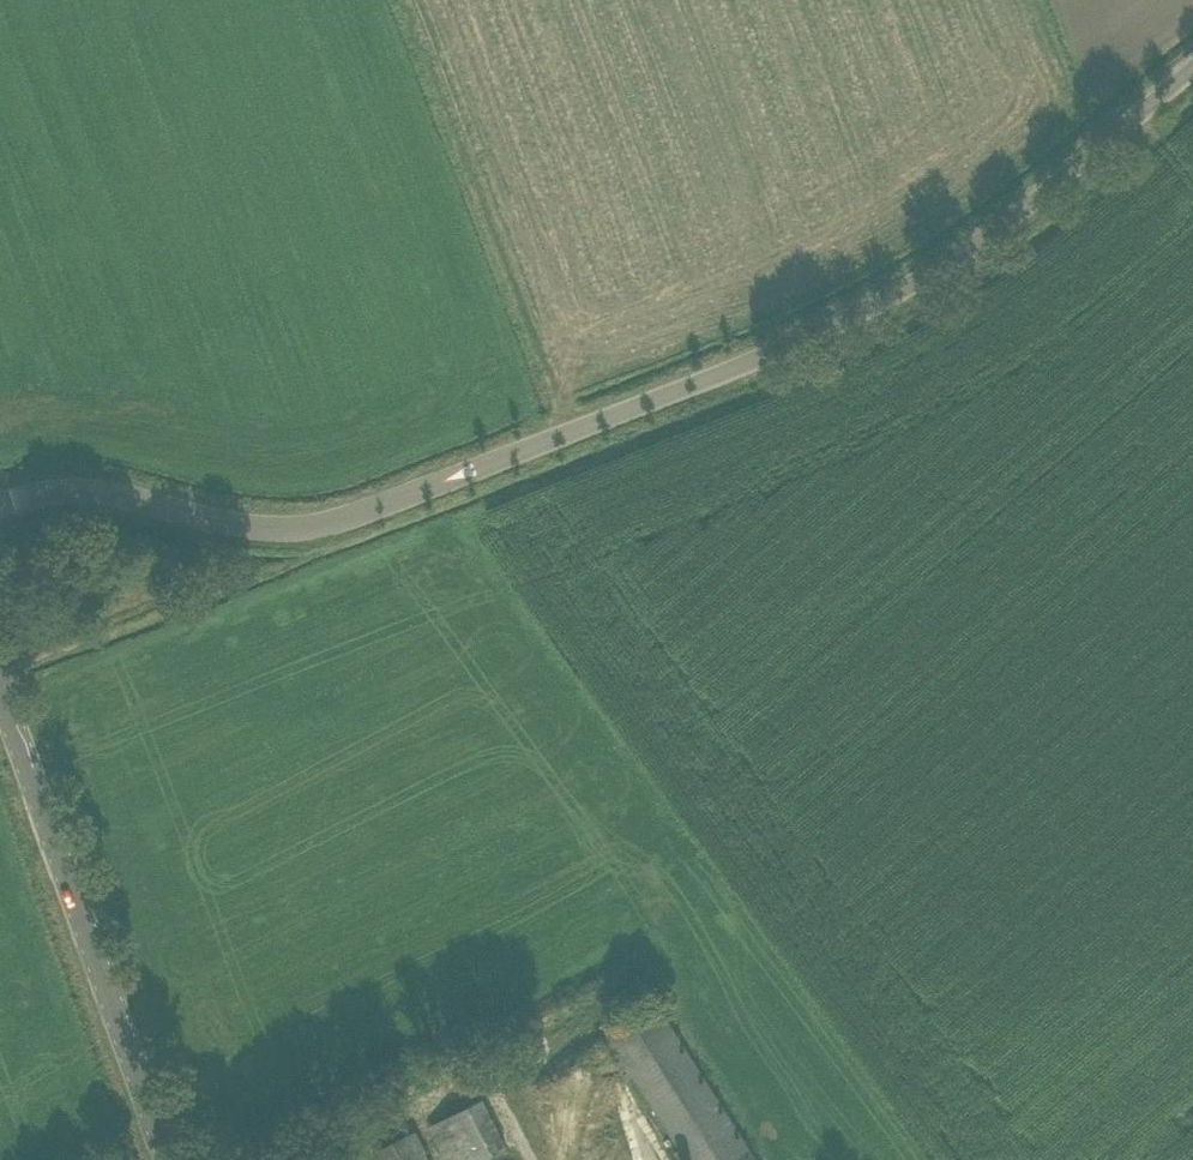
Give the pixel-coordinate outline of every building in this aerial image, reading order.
[(605,1035),(621,1059),(615,1063),(627,1080),(631,1077),(684,1159),(758,1159),(657,1002),(605,1035)] [(445,1159),(481,1159),(507,1147),(483,1099),(428,1126),(445,1159)] [(375,1159),(429,1159),(414,1131),(372,1153),(375,1159)]
